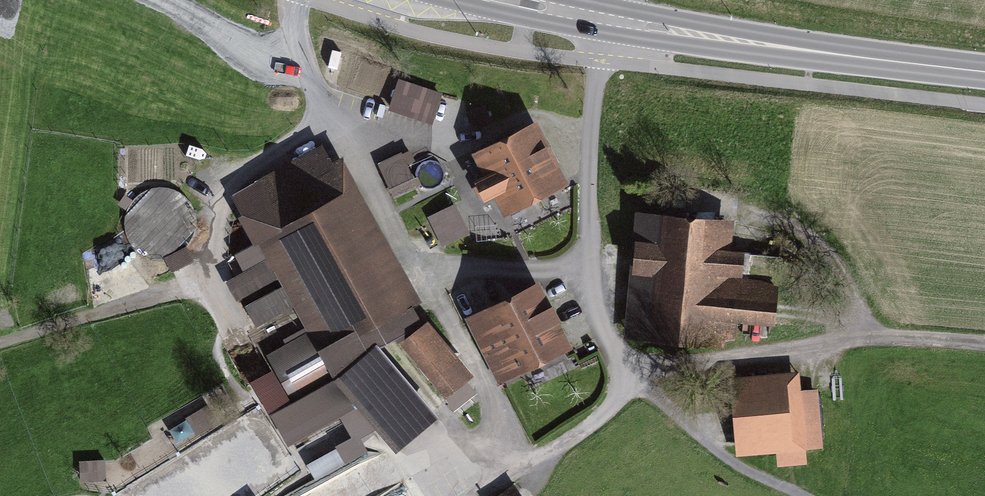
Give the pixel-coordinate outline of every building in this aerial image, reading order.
[(400,71),(387,103),(432,121),(444,89),(400,71)] [(538,132),(476,162),(506,224),(568,193),(538,132)] [(380,156),(391,192),(417,184),(406,148),(380,156)] [(329,152),(239,210),(313,338),(268,365),(294,410),(277,418),(299,454),(341,429),(364,451),(380,436),(401,460),(444,420),(386,351),(428,307),(351,166),(338,171),(329,152)] [(457,198),(428,211),(442,241),(471,229),(457,198)] [(736,224),(634,216),(625,343),(722,350),(723,329),(778,333),(784,259),(734,255),(736,224)] [(543,286),(470,323),(504,390),(577,353),(543,286)] [(432,328),(402,354),(450,409),(479,383),(432,328)] [(808,375),(729,382),(736,460),(780,456),(781,472),(817,469),(808,375)] [(80,456),(81,478),(105,477),(105,456),(80,456)] [(496,495),(524,495),(516,483),(496,495)]
